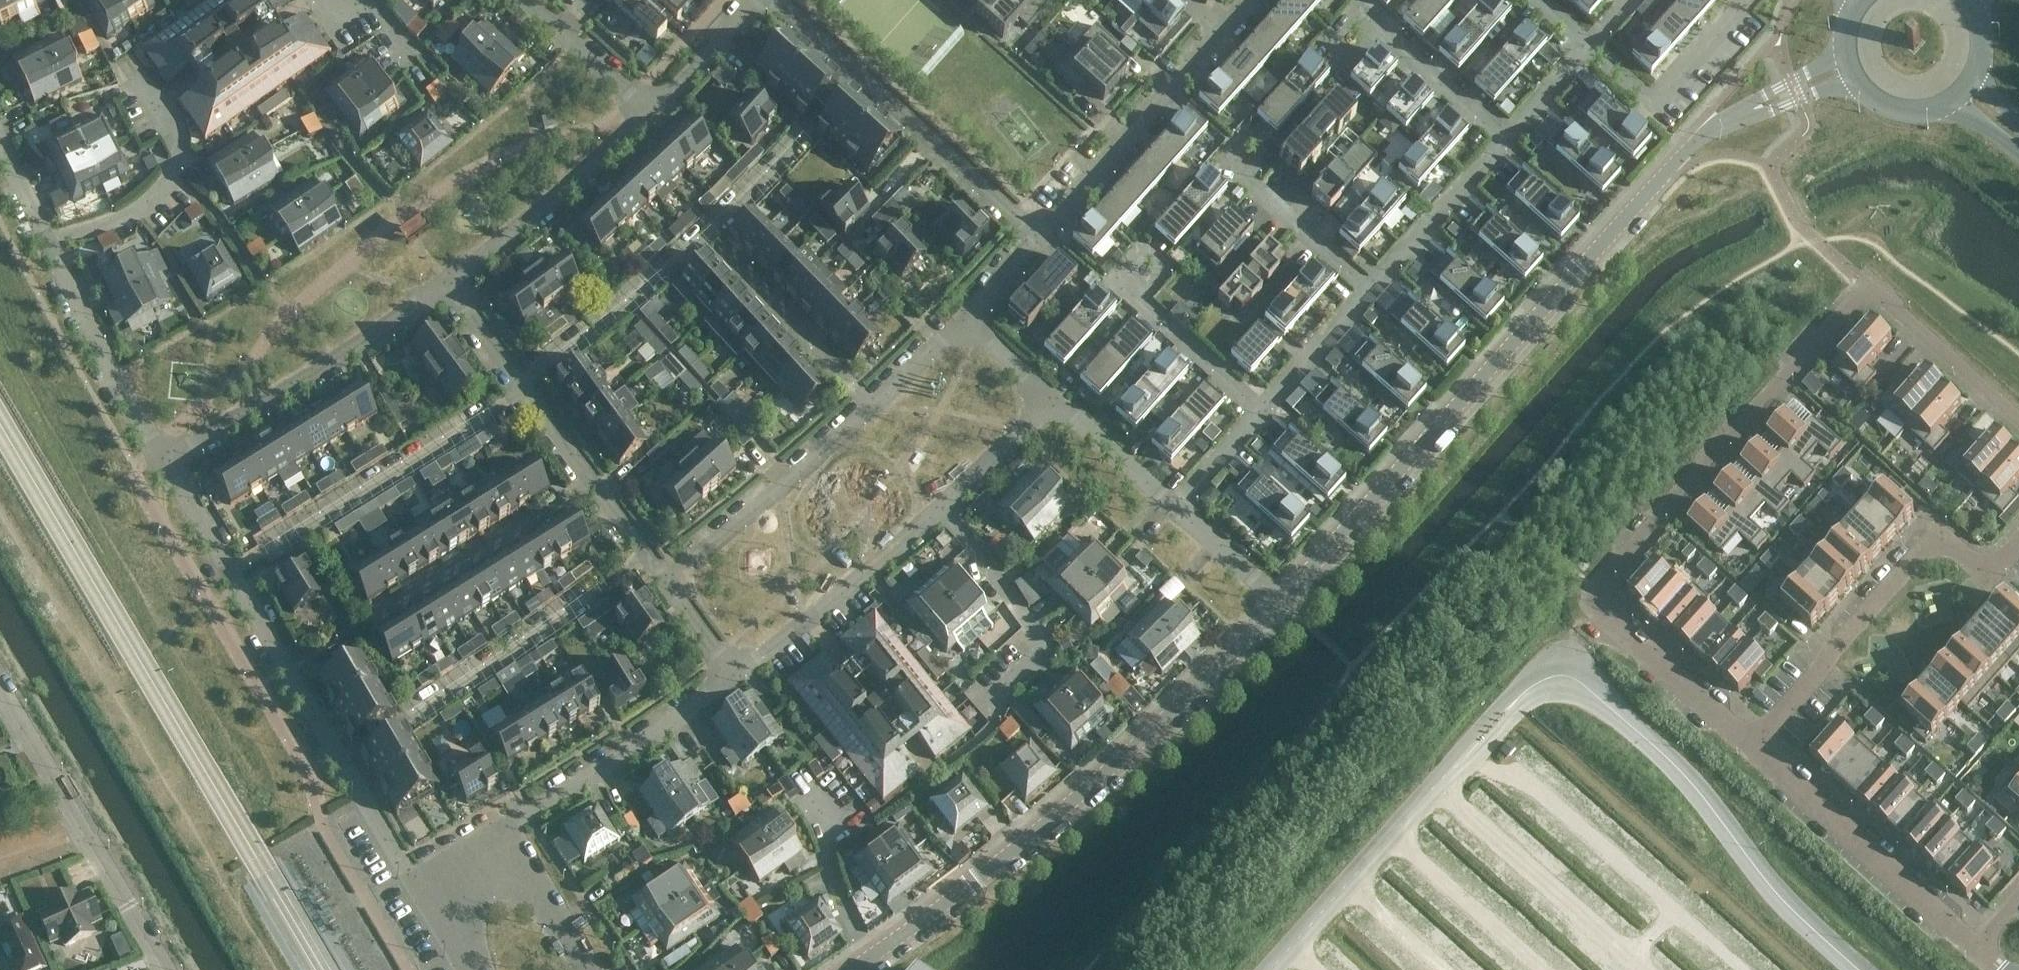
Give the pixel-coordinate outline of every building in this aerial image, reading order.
[(17,17),(22,25),(10,0),(0,0),(0,25),(17,17)] [(22,25),(40,16),(36,7),(47,2),(46,0),(10,0),(22,25)] [(90,14),(110,0),(81,0),(90,14)] [(90,14),(106,38),(131,22),(116,0),(110,0),(90,14)] [(131,22),(155,5),(151,0),(116,0),(131,22)] [(204,5),(229,41),(250,26),(232,0),(212,0),(204,5)] [(263,0),(232,0),(250,26),(269,12),(271,14),(272,13),(263,0)] [(272,13),(291,0),(263,0),(272,13)] [(432,7),(432,8),(433,9),(441,0),(424,0),(432,7)] [(644,0),(609,0),(656,42),(666,32),(662,28),(668,22),(644,0)] [(659,3),(677,19),(694,0),(661,0),(659,3)] [(988,25),(1010,0),(986,0),(974,13),(988,25)] [(1003,38),(1018,21),(1027,29),(1049,5),(1043,0),(1010,0),(988,25),(1003,38)] [(1141,8),(1134,15),(1138,18),(1139,20),(1156,1),(1155,0),(1132,0),(1141,8)] [(1139,20),(1144,25),(1151,17),(1166,31),(1183,12),(1169,0),(1155,0),(1156,1),(1139,20)] [(1293,0),(1287,0),(1267,22),(1287,40),(1310,14),(1293,0)] [(1310,14),(1322,0),(1293,0),(1310,14)] [(1422,39),(1448,10),(1436,0),(1422,0),(1402,22),(1422,39)] [(1448,10),(1457,0),(1436,0),(1448,10)] [(1464,25),(1484,42),(1510,13),(1495,0),(1486,0),(1464,25)] [(1569,0),(1588,18),(1604,0),(1569,0)] [(1677,5),(1697,23),(1717,0),(1682,0),(1677,5)] [(204,5),(183,20),(208,55),(229,41),(204,5)] [(1677,5),(1654,31),(1674,48),(1697,23),(1677,5)] [(179,102),(205,139),(330,52),(304,15),(282,31),(283,32),(202,89),(201,87),(179,102)] [(434,35),(444,45),(460,29),(450,19),(434,35)] [(183,20),(163,34),(188,71),(189,71),(188,69),(208,55),(183,20)] [(484,24),(465,46),(480,60),(484,56),(490,62),(494,59),(510,73),(522,59),(523,60),(524,58),(485,22),(483,24),(484,24)] [(1267,22),(1244,48),(1264,66),(1287,40),(1267,22)] [(1438,54),(1457,72),(1484,42),(1464,25),(1438,54)] [(1030,58),(1054,31),(1048,26),(1024,52),(1030,58)] [(1116,86),(1128,72),(1111,57),(1119,47),(1095,26),(1074,49),(1116,86)] [(1526,28),(1500,57),(1519,74),(1546,45),(1526,28)] [(1654,31),(1631,56),(1651,74),(1674,48),(1654,31)] [(95,40),(91,32),(78,38),(82,46),(95,40)] [(805,118),(838,81),(785,33),(752,70),(805,118)] [(149,44),(142,49),(167,86),(188,71),(163,34),(158,37),(149,44)] [(13,60),(26,86),(45,76),(43,72),(51,68),(49,63),(68,54),(59,37),(60,37),(59,35),(11,58),(12,60),(13,60)] [(1135,45),(1127,38),(1122,45),(1129,51),(1135,45)] [(99,48),(95,40),(82,46),(86,54),(99,48)] [(480,60),(465,46),(452,60),(451,59),(450,61),(489,96),(491,95),(490,94),(510,73),(494,59),(490,62),(484,56),(480,60)] [(1264,66),(1244,48),(1221,74),(1241,91),(1264,66)] [(1103,101),(1116,86),(1074,49),(1053,73),(1077,94),(1086,85),(1103,101)] [(1374,102),(1375,101),(1370,97),(1396,68),(1376,50),(1350,80),(1374,102)] [(45,76),(26,86),(34,103),(33,103),(34,105),(82,81),(81,79),(80,80),(68,54),(49,63),(51,68),(43,72),(45,76)] [(369,56),(346,74),(364,97),(387,79),(369,56)] [(1519,74),(1500,57),(1474,86),(1493,104),(1519,74)] [(1309,58),(1283,87),(1302,105),(1329,76),(1309,58)] [(346,74),(324,92),(341,115),(364,97),(346,74)] [(1241,91),(1221,74),(1198,99),(1218,117),(1241,91)] [(1531,74),(1526,79),(1534,88),(1540,82),(1531,74)] [(405,102),(387,79),(364,97),(382,120),(405,102)] [(1409,134),(1410,133),(1406,129),(1432,100),(1412,83),(1385,112),(1409,134)] [(1276,134),(1302,105),(1283,87),(1256,117),(1276,134)] [(290,100),(284,91),(257,110),(263,119),(290,100)] [(1594,91),(1577,110),(1632,160),(1650,141),(1594,91)] [(850,92),(817,129),(870,177),(903,140),(850,92)] [(753,142),(775,117),(749,94),(727,119),(753,142)] [(364,97),(341,115),(359,138),(382,120),(364,97)] [(1335,97),(1279,159),(1299,177),(1355,115),(1335,97)] [(1376,103),(1384,111),(1390,105),(1381,97),(1376,103)] [(1512,112),(1507,108),(1503,112),(1508,117),(1512,112)] [(427,112),(394,138),(396,139),(419,168),(419,169),(420,170),(453,144),(427,112)] [(1187,112),(1164,137),(1183,155),(1206,129),(1187,112)] [(102,115),(73,129),(87,158),(116,144),(102,115)] [(317,123),(313,115),(300,122),(305,130),(317,123)] [(1447,115),(1422,143),(1442,160),(1467,133),(1447,115)] [(554,116),(542,119),(544,130),(557,126),(554,116)] [(1391,135),(1398,128),(1387,118),(1380,125),(1391,135)] [(686,122),(663,144),(686,169),(709,148),(686,122)] [(322,130),(317,123),(305,130),(309,138),(322,130)] [(1564,125),(1546,145),(1602,194),(1619,175),(1564,125)] [(44,143),(58,172),(87,158),(73,129),(44,143)] [(207,161),(208,163),(209,163),(223,187),(242,176),(239,172),(247,168),(244,163),(263,152),(253,136),(254,136),(253,134),(207,161)] [(1536,149),(1543,142),(1534,134),(1527,141),(1536,149)] [(1164,137),(1141,163),(1160,180),(1183,155),(1164,137)] [(1377,157),(1359,142),(1311,195),(1329,211),(1377,157)] [(1398,171),(1417,188),(1442,160),(1422,143),(1398,171)] [(116,144),(87,158),(102,187),(130,173),(116,144)] [(686,169),(663,144),(648,158),(671,183),(686,169)] [(748,169),(761,156),(754,148),(740,162),(748,169)] [(242,176),(223,187),(233,204),(232,204),(233,206),(279,179),(278,177),(263,152),(244,163),(247,168),(239,172),(242,176)] [(87,158),(58,172),(73,201),(102,187),(87,158)] [(671,183),(648,158),(633,172),(656,197),(662,204),(677,190),(671,183)] [(731,185),(748,169),(740,162),(724,178),(731,185)] [(1141,163),(1118,188),(1138,206),(1160,180),(1141,163)] [(1522,171),(1505,191),(1560,240),(1578,221),(1522,171)] [(656,197),(633,172),(618,186),(641,211),(656,197)] [(1207,173),(1181,201),(1200,219),(1226,190),(1207,173)] [(269,210),(270,211),(287,235),(304,223),(302,219),(309,214),(306,210),(324,197),(313,182),(314,182),(313,180),(269,210)] [(1385,185),(1362,211),(1381,228),(1405,202),(1385,185)] [(641,211),(618,186),(603,200),(626,225),(641,211)] [(844,236),(867,212),(843,187),(819,211),(844,236)] [(797,198),(787,188),(780,196),(789,205),(797,198)] [(1118,188),(1095,214),(1115,232),(1138,206),(1118,188)] [(912,199),(902,190),(892,200),(901,209),(912,199)] [(698,203),(706,211),(715,202),(708,194),(698,203)] [(304,223),(287,235),(297,250),(297,251),(298,252),(342,223),(341,221),(340,221),(324,197),(306,210),(309,214),(302,219),(304,223)] [(798,214),(805,206),(797,198),(789,205),(798,214)] [(603,200),(579,221),(602,247),(626,225),(603,200)] [(891,220),(901,209),(892,200),(881,211),(882,212),(872,222),(882,231),(892,221),(891,220)] [(1174,248),(1200,219),(1181,201),(1154,230),(1174,248)] [(192,225),(204,217),(196,205),(184,212),(192,225)] [(1348,205),(1340,214),(1347,221),(1355,212),(1348,205)] [(963,256),(987,232),(964,208),(939,232),(963,256)] [(729,234),(744,249),(768,225),(753,210),(729,234)] [(1358,254),(1381,228),(1362,211),(1339,237),(1347,244),(1343,248),(1353,257),(1357,253),(1358,254)] [(1486,211),(1468,231),(1524,281),(1541,261),(1486,211)] [(1195,253),(1216,271),(1232,253),(1235,255),(1236,254),(1233,252),(1252,231),(1232,212),(1195,253)] [(685,229),(695,221),(688,213),(678,222),(685,229)] [(1095,214),(1072,239),(1092,258),(1115,232),(1095,214)] [(825,227),(816,217),(809,225),(818,234),(825,227)] [(676,238),(685,229),(678,222),(669,230),(676,238)] [(768,225),(744,249),(758,264),(783,240),(768,225)] [(1447,232),(1455,239),(1460,233),(1452,225),(1447,232)] [(834,235),(825,227),(818,234),(827,243),(834,235)] [(900,276),(924,252),(901,229),(876,253),(900,276)] [(119,245),(113,232),(104,237),(110,249),(119,245)] [(110,249),(104,237),(97,240),(103,253),(110,249)] [(655,257),(665,248),(658,240),(648,249),(655,257)] [(783,240),(758,264),(773,278),(797,254),(783,240)] [(264,249),(259,241),(247,248),(251,256),(264,249)] [(184,264),(206,300),(241,279),(220,243),(218,244),(186,264),(186,263),(184,264)] [(1267,244),(1217,300),(1228,310),(1233,304),(1241,312),(1249,303),(1250,304),(1261,292),(1255,286),(1265,274),(1270,279),(1278,270),(1278,269),(1282,264),(1278,260),(1280,258),(1278,257),(1279,255),(1267,244)] [(854,255),(845,246),(837,254),(846,263),(854,255)] [(1111,248),(1097,266),(1106,273),(1120,256),(1111,248)] [(268,257),(264,249),(251,256),(256,264),(268,257)] [(640,269),(655,257),(648,249),(634,261),(640,269)] [(146,257),(120,269),(130,288),(134,286),(138,294),(143,292),(152,311),(169,303),(171,303),(158,276),(167,271),(157,252),(148,256),(148,255),(146,256),(146,257)] [(797,254),(773,278),(787,293),(811,269),(797,254)] [(863,264),(854,255),(846,263),(855,272),(863,264)] [(1447,255),(1429,274),(1485,324),(1503,305),(1447,255)] [(697,298),(722,275),(705,256),(671,287),(688,306),(697,298)] [(1027,329),(1076,274),(1057,257),(1008,311),(1027,329)] [(558,259),(532,278),(552,305),(578,286),(558,259)] [(1314,264),(1289,291),(1309,309),(1333,281),(1314,264)] [(1419,289),(1430,277),(1415,264),(1404,276),(1419,289)] [(1288,290),(1301,275),(1289,267),(1279,275),(1277,281),(1288,290)] [(103,277),(101,278),(115,305),(106,309),(115,327),(124,323),(125,325),(127,325),(126,324),(152,311),(143,292),(138,294),(134,286),(130,288),(120,269),(103,278),(103,277)] [(811,269),(787,293),(801,307),(826,283),(811,269)] [(887,280),(878,271),(870,278),(879,287),(887,280)] [(722,275),(697,298),(713,316),(738,293),(722,275)] [(816,322),(840,298),(846,292),(832,277),(826,283),(801,307),(816,322)] [(526,324),(552,305),(532,278),(506,297),(526,324)] [(900,294),(887,280),(879,287),(892,301),(900,294)] [(1288,290),(1277,281),(1273,288),(1282,296),(1288,290)] [(1094,293),(1070,320),(1089,337),(1116,308),(1096,291),(1094,293)] [(1309,309),(1289,291),(1264,319),(1284,336),(1309,309)] [(721,341),(754,311),(738,293),(713,316),(705,323),(721,341)] [(840,298),(816,322),(830,336),(854,312),(840,298)] [(1408,298),(1390,318),(1446,367),(1464,348),(1408,298)] [(584,316),(577,307),(562,319),(568,327),(584,316)] [(745,351),(771,328),(754,311),(721,341),(737,359),(745,351)] [(877,335),(854,312),(830,336),(853,359),(877,335)] [(658,333),(666,326),(655,314),(647,321),(658,333)] [(553,339),(568,327),(562,319),(547,330),(553,339)] [(1353,359),(1369,341),(1346,319),(1329,337),(1353,359)] [(1089,337),(1070,320),(1044,349),(1063,367),(1089,337)] [(1867,367),(1892,340),(1891,339),(1890,340),(1871,323),(1872,322),(1871,321),(1853,341),(1846,335),(1832,350),(1839,357),(1831,366),(1861,393),(1877,376),(1867,367)] [(1132,323),(1105,352),(1125,370),(1151,340),(1132,323)] [(653,336),(643,325),(635,332),(645,343),(653,336)] [(676,337),(666,326),(658,333),(668,344),(676,337)] [(1230,357),(1250,374),(1276,345),(1280,349),(1281,348),(1257,327),(1230,357)] [(771,328),(745,351),(761,369),(787,346),(771,328)] [(411,350),(431,376),(458,355),(439,329),(411,350)] [(664,348),(653,336),(645,343),(656,355),(664,348)] [(1369,341),(1352,361),(1407,411),(1425,391),(1369,341)] [(787,346),(761,369),(778,387),(803,364),(787,346)] [(1327,360),(1337,367),(1345,356),(1335,349),(1327,360)] [(698,361),(688,350),(680,357),(690,368),(698,361)] [(1099,399),(1125,370),(1105,352),(1079,381),(1099,399)] [(477,381),(458,355),(431,376),(450,401),(477,381)] [(1167,355),(1141,384),(1161,402),(1187,373),(1167,355)] [(556,378),(571,398),(598,378),(583,358),(556,378)] [(687,373),(676,361),(668,368),(679,380),(687,373)] [(708,372),(698,361),(690,368),(700,379),(708,372)] [(661,363),(650,369),(660,387),(671,381),(661,363)] [(803,364),(778,387),(799,410),(824,387),(803,364)] [(1907,429),(1943,388),(1943,387),(1925,372),(1927,371),(1926,370),(1903,395),(1894,387),(1879,403),(1907,429)] [(699,386),(687,373),(679,380),(691,393),(699,386)] [(1816,395),(1825,384),(1812,374),(1803,385),(1816,395)] [(598,378),(571,398),(585,418),(613,397),(598,378)] [(1141,384),(1115,413),(1134,431),(1161,402),(1141,384)] [(396,403),(385,385),(376,391),(387,408),(396,403)] [(731,397),(720,385),(712,392),(723,404),(731,397)] [(1330,385),(1313,404),(1368,454),(1386,434),(1330,385)] [(1944,386),(1943,387),(1943,388),(1907,429),(1934,454),(1950,437),(1940,428),(1962,405),(1944,388),(1945,387),(1944,386)] [(356,387),(329,404),(347,433),(374,416),(356,387)] [(1203,387),(1177,416),(1196,434),(1223,404),(1203,387)] [(613,397),(585,418),(599,437),(627,417),(613,397)] [(741,408),(731,397),(723,404),(733,415),(741,408)] [(406,418),(396,403),(387,408),(397,424),(406,418)] [(347,433),(329,404),(311,414),(329,443),(347,433)] [(1843,445),(1812,418),(1802,429),(1785,413),(1779,420),(1780,421),(1769,433),(1768,432),(1767,433),(1784,449),(1785,448),(1803,464),(1804,463),(1818,447),(1831,458),(1843,445)] [(329,443),(311,414),(294,425),(312,454),(329,443)] [(1177,416),(1151,445),(1170,463),(1196,434),(1177,416)] [(627,417),(599,437),(618,463),(646,442),(627,417)] [(755,433),(742,418),(734,425),(747,439),(755,433)] [(1203,433),(1214,441),(1221,431),(1210,423),(1203,433)] [(312,454),(294,425),(277,436),(295,465),(312,454)] [(747,439),(734,425),(727,432),(740,446),(747,439)] [(481,447),(498,437),(492,428),(476,438),(481,447)] [(1289,431),(1271,451),(1327,500),(1344,481),(1289,431)] [(1976,491),(2012,450),(1995,434),(1996,433),(1995,432),(1972,457),(1963,449),(1948,466),(1976,491)] [(734,470),(710,445),(701,435),(682,452),(692,462),(687,467),(710,492),(734,470)] [(295,465),(277,436),(260,447),(277,476),(284,485),(301,475),(295,465)] [(468,455),(481,447),(476,438),(463,446),(468,455)] [(1816,474),(1804,463),(1803,464),(1785,448),(1784,449),(1776,458),(1759,443),(1753,450),(1754,451),(1743,463),(1742,462),(1741,463),(1758,478),(1758,477),(1776,493),(1777,493),(1792,476),(1804,488),(1816,474)] [(260,447),(242,457),(260,486),(277,476),(260,447)] [(368,466),(384,456),(378,447),(362,457),(368,466)] [(2012,450),(1976,491),(2004,516),(2018,499),(2010,491),(2018,480),(2018,456),(2013,451),(2014,449),(2013,448),(2012,450)] [(441,473),(453,465),(448,456),(435,464),(441,473)] [(215,474),(233,503),(260,486),(242,457),(215,474)] [(357,473),(368,466),(362,457),(351,464),(357,473)] [(528,462),(501,479),(519,508),(546,491),(528,462)] [(441,473),(435,464),(422,472),(428,481),(441,473)] [(686,514),(710,492),(687,467),(663,489),(686,514)] [(1033,499),(1048,484),(1035,471),(1035,470),(1034,469),(996,507),(998,508),(1019,528),(1034,513),(1030,509),(1037,503),(1033,499)] [(1853,478),(1844,470),(1838,476),(1847,484),(1853,478)] [(1253,471),(1235,491),(1291,541),(1308,521),(1253,471)] [(333,488),(344,481),(338,472),(327,479),(333,488)] [(1790,504),(1777,493),(1776,493),(1758,477),(1758,478),(1749,487),(1732,472),(1726,479),(1727,480),(1716,492),(1715,491),(1714,492),(1731,508),(1732,507),(1750,523),(1750,522),(1765,506),(1778,517),(1790,504)] [(1847,484),(1838,476),(1833,483),(1841,491),(1847,484)] [(333,488),(327,479),(317,486),(322,495),(333,488)] [(501,479),(481,492),(499,521),(519,508),(501,479)] [(400,498),(412,490),(407,481),(394,489),(400,498)] [(1903,492),(1891,481),(1869,504),(1899,531),(1914,514),(1897,499),(1903,492)] [(476,483),(455,496),(478,533),(499,521),(481,492),(476,483)] [(1071,505),(1069,504),(1048,484),(1033,499),(1037,503),(1030,509),(1034,513),(1019,528),(1033,541),(1032,542),(1033,543),(1071,505)] [(387,506),(400,498),(394,489),(381,497),(387,506)] [(1833,500),(1824,492),(1818,499),(1827,507),(1833,500)] [(286,493),(279,497),(285,506),(282,507),(288,516),(298,509),(293,501),(291,502),(286,493)] [(304,494),(293,501),(298,509),(309,502),(304,494)] [(455,496),(435,509),(440,517),(458,546),(478,533),(455,496)] [(1769,539),(1750,522),(1750,523),(1732,507),(1731,508),(1723,517),(1706,502),(1700,509),(1701,510),(1690,522),(1688,521),(1688,522),(1723,553),(1739,535),(1758,552),(1769,539)] [(1899,531),(1869,504),(1856,520),(1855,520),(1885,547),(1899,531)] [(366,507),(354,514),(359,523),(371,515),(366,507)] [(275,511),(259,521),(265,530),(281,520),(275,511)] [(569,513),(542,530),(560,559),(588,542),(569,513)] [(1885,547),(1855,520),(1856,520),(1848,513),(1833,531),(1840,537),(1841,537),(1870,563),(1885,547)] [(343,533),(359,523),(354,514),(337,524),(343,533)] [(440,517),(420,530),(438,559),(458,546),(440,517)] [(1809,526),(1800,518),(1795,525),(1804,533),(1809,526)] [(1804,533),(1795,525),(1789,531),(1798,539),(1804,533)] [(420,530),(399,542),(417,571),(438,559),(420,530)] [(542,530),(525,541),(543,570),(560,559),(542,530)] [(1055,548),(1054,548),(1067,561),(1090,584),(1113,561),(1090,538),(1081,548),(1069,536),(1069,535),(1069,534),(1067,536),(1068,536),(1055,548)] [(941,546),(946,546),(951,543),(944,535),(937,542),(941,546)] [(997,537),(987,548),(994,554),(1004,544),(997,537)] [(1870,563),(1841,537),(1840,537),(1827,552),(1826,553),(1856,579),(1870,563)] [(525,541),(507,552),(525,581),(543,570),(525,541)] [(399,542),(379,555),(397,584),(417,571),(399,542)] [(306,544),(289,554),(295,563),(311,553),(306,544)] [(1004,544),(994,554),(1000,561),(1003,558),(1010,550),(1004,544)] [(1856,579),(1826,553),(1827,552),(1820,545),(1804,563),(1811,569),(1812,569),(1841,595),(1856,579)] [(1688,561),(1696,552),(1690,547),(1682,556),(1688,561)] [(1780,558),(1772,550),(1766,557),(1775,565),(1780,558)] [(507,552),(490,562),(508,591),(525,581),(507,552)] [(379,555),(351,572),(369,601),(397,584),(379,555)] [(1647,610),(1673,580),(1648,557),(1636,569),(1643,576),(1628,593),(1647,610)] [(1775,565),(1766,557),(1760,563),(1769,571),(1775,565)] [(1000,561),(999,561),(1007,568),(1010,564),(1003,558),(1000,561)] [(1703,575),(1711,566),(1705,560),(1697,569),(1703,575)] [(1067,561),(1044,584),(1067,607),(1090,584),(1067,561)] [(1113,561),(1090,584),(1120,614),(1121,613),(1114,606),(1136,584),(1113,561)] [(490,562),(473,573),(491,602),(508,591),(490,562)] [(950,607),(974,586),(953,562),(929,583),(950,607)] [(575,583),(591,573),(585,564),(569,574),(575,583)] [(304,565),(275,583),(292,611),(321,593),(304,565)] [(1710,580),(1718,572),(1711,566),(1703,575),(1710,580)] [(1841,595),(1812,569),(1811,569),(1798,584),(1797,585),(1827,611),(1841,595)] [(473,573),(455,584),(473,613),(491,602),(473,573)] [(575,583),(569,574),(558,582),(564,591),(575,583)] [(1172,602),(1186,588),(1174,577),(1160,591),(1172,602)] [(1827,611),(1797,585),(1798,584),(1791,578),(1775,595),(1812,628),(1827,611)] [(1661,622),(1687,592),(1673,580),(1647,610),(1661,622)] [(950,607),(929,583),(904,604),(925,628),(950,607)] [(455,584),(438,595),(456,624),(473,613),(455,584)] [(1090,584),(1067,607),(1090,629),(1099,620),(1106,627),(1120,614),(1090,584)] [(1676,636),(1703,606),(1703,607),(1710,600),(1693,585),(1687,592),(1661,622),(1676,636)] [(985,619),(995,610),(974,586),(950,607),(977,639),(992,626),(985,619)] [(1734,602),(1742,593),(1736,588),(1728,597),(1734,602)] [(542,607),(553,600),(547,591),(536,598),(542,607)] [(1740,608),(1748,599),(1742,593),(1734,602),(1740,608)] [(438,595),(421,605),(439,634),(456,624),(438,595)] [(2005,596),(1990,613),(2018,638),(2018,608),(2005,596)] [(542,607),(536,598),(525,606),(532,614),(542,607)] [(602,618),(617,607),(611,598),(595,609),(602,618)] [(643,598),(615,618),(635,645),(663,625),(643,598)] [(1164,601),(1126,638),(1127,639),(1128,639),(1144,656),(1181,620),(1165,603),(1165,602),(1164,601)] [(421,605),(403,616),(421,645),(439,634),(421,605)] [(1747,633),(1766,612),(1758,605),(1740,626),(1747,633)] [(1691,649),(1718,620),(1703,607),(1703,606),(1676,636),(1691,649)] [(977,639),(950,607),(925,628),(946,653),(956,644),(963,652),(977,639)] [(586,629),(602,618),(595,609),(580,621),(586,629)] [(874,612),(839,641),(856,662),(857,661),(920,738),(918,739),(935,760),(971,731),(970,729),(969,730),(875,614),(876,614),(874,612)] [(1990,613),(1976,628),(2005,655),(2006,655),(2018,640),(2018,638),(1990,613)] [(508,630),(519,623),(513,614),(502,621),(508,630)] [(1764,629),(1772,621),(1766,615),(1758,624),(1764,629)] [(376,633),(394,662),(421,645),(403,616),(376,633)] [(1181,620),(1144,656),(1161,673),(1160,674),(1162,675),(1183,655),(1190,662),(1205,648),(1198,640),(1200,638),(1199,637),(1198,637),(1181,620)] [(1706,663),(1733,633),(1718,620),(1691,649),(1706,663)] [(508,630),(502,621),(492,628),(498,637),(508,630)] [(1770,635),(1778,626),(1772,621),(1764,629),(1770,635)] [(2013,661),(2006,655),(2005,655),(1976,628),(1961,645),(1998,678),(2013,661)] [(1721,676),(1747,646),(1733,633),(1706,663),(1721,676)] [(485,646),(479,637),(469,644),(475,653),(485,646)] [(475,653),(469,644),(458,651),(464,660),(475,653)] [(542,661),(554,652),(548,644),(536,652),(542,661)] [(1998,678),(1961,645),(1947,661),(1984,694),(1998,678)] [(1762,682),(1773,669),(1747,646),(1721,676),(1739,693),(1755,676),(1762,682)] [(529,669),(542,661),(536,652),(523,661),(529,669)] [(395,715),(359,654),(317,679),(353,741),(395,715)] [(822,654),(786,683),(788,685),(788,684),(804,703),(838,677),(839,675),(822,654)] [(440,675),(451,668),(445,659),(434,666),(440,675)] [(1984,694),(1947,661),(1932,677),(1962,704),(1961,704),(1968,711),(1984,694)] [(644,691),(627,663),(598,681),(615,709),(644,691)] [(424,686),(440,675),(434,666),(418,677),(424,686)] [(1075,669),(1053,688),(1073,710),(1094,691),(1075,669)] [(502,687),(514,679),(508,671),(496,679),(502,687)] [(581,677),(560,690),(578,719),(599,706),(581,677)] [(838,677),(804,703),(819,723),(853,696),(838,677)] [(1122,696),(1129,687),(1116,677),(1109,686),(1122,696)] [(1962,704),(1932,677),(1918,693),(1948,719),(1961,704),(1962,704)] [(485,698),(502,687),(496,679),(480,690),(485,698)] [(1073,710),(1053,688),(1032,708),(1051,729),(1073,710)] [(560,690),(539,703),(557,732),(578,719),(560,690)] [(1114,712),(1094,691),(1073,710),(1092,732),(1114,712)] [(751,695),(728,712),(740,729),(744,726),(749,733),(753,730),(766,748),(781,737),(782,737),(783,736),(753,693),(751,694),(751,695)] [(1948,719),(1918,693),(1903,710),(1920,725),(1914,732),(1926,743),(1948,719)] [(853,696),(819,723),(835,742),(869,715),(853,696)] [(1022,698),(1012,705),(1035,737),(1045,729),(1022,698)] [(448,722),(464,712),(459,703),(442,714),(448,722)] [(539,703),(519,715),(537,744),(557,732),(539,703)] [(2007,704),(2002,710),(2011,718),(2016,712),(2007,704)] [(1092,732),(1073,710),(1051,729),(1070,751),(1092,732)] [(2011,718),(2002,710),(1996,717),(2005,725),(2011,718)] [(1871,725),(1879,716),(1872,711),(1864,720),(1871,725)] [(712,722),(710,723),(728,748),(720,754),(731,770),(740,764),(741,767),(743,765),(743,764),(766,748),(753,730),(749,733),(744,726),(740,729),(728,712),(712,722)] [(509,761),(537,744),(519,715),(491,732),(509,761)] [(869,715),(835,742),(851,761),(884,734),(869,715)] [(1877,731),(1885,722),(1879,716),(1871,725),(1877,731)] [(1829,773),(1856,744),(1854,742),(1830,721),(1819,733),(1826,739),(1810,757),(1829,773)] [(440,791),(404,730),(361,755),(397,816),(440,791)] [(814,740),(834,760),(842,753),(822,733),(814,740)] [(884,734),(851,761),(866,781),(900,754),(884,734)] [(1843,786),(1870,756),(1871,757),(1877,750),(1860,735),(1854,742),(1856,744),(1829,773),(1843,786)] [(1978,736),(1973,742),(1982,750),(1987,744),(1978,736)] [(1901,752),(1909,743),(1903,738),(1895,747),(1901,752)] [(999,767),(998,768),(1025,800),(1057,773),(1029,742),(1028,743),(1000,768),(999,767)] [(1982,750),(1973,742),(1967,749),(1976,757),(1982,750)] [(1907,758),(1915,749),(1909,743),(1901,752),(1907,758)] [(900,754),(866,781),(882,800),(881,801),(882,802),(918,773),(901,752),(900,754)] [(479,755),(451,772),(469,801),(497,784),(479,755)] [(1858,800),(1885,770),(1871,757),(1870,756),(1843,786),(1858,800)] [(679,765),(655,781),(667,799),(671,796),(676,803),(680,801),(693,818),(708,808),(709,808),(710,807),(694,783),(702,777),(690,760),(682,766),(680,763),(679,764),(679,765)] [(1931,780),(1939,771),(1933,765),(1925,774),(1931,780)] [(1874,813),(1900,784),(1900,783),(1885,770),(1858,800),(1874,813)] [(1937,785),(1945,776),(1939,771),(1931,780),(1937,785)] [(2018,772),(1994,800),(2011,815),(2018,806),(2018,773),(2018,772)] [(953,833),(954,834),(988,808),(962,775),(929,801),(930,803),(931,803),(954,832),(953,833)] [(1889,827),(1915,797),(1916,798),(1923,791),(1906,776),(1900,783),(1900,784),(1874,813),(1889,827)] [(639,791),(638,792),(655,817),(646,823),(658,840),(666,834),(668,836),(669,835),(669,834),(693,818),(680,801),(676,803),(671,796),(667,799),(655,781),(640,792),(639,791)] [(1962,807),(1970,798),(1963,792),(1955,801),(1962,807)] [(1904,841),(1931,811),(1930,810),(1916,798),(1915,797),(1889,827),(1904,841)] [(1968,812),(1976,803),(1970,798),(1962,807),(1968,812)] [(1919,854),(1946,825),(1953,818),(1936,803),(1930,810),(1931,811),(1904,841),(1919,854)] [(597,805),(562,827),(584,863),(586,862),(586,861),(617,841),(618,842),(619,841),(631,833),(623,821),(623,820),(620,815),(608,823),(597,805)] [(772,811),(729,841),(730,843),(731,843),(748,866),(765,853),(762,850),(769,844),(766,840),(784,828),(773,813),(773,812),(772,811)] [(631,815),(623,820),(623,821),(631,833),(639,828),(631,815)] [(1992,834),(2000,825),(1994,820),(1986,829),(1992,834)] [(898,825),(875,842),(892,866),(916,848),(898,825)] [(1934,868),(1961,838),(1946,825),(1919,854),(1934,868)] [(1998,840),(2006,831),(2000,825),(1992,834),(1998,840)] [(765,853),(748,866),(758,881),(758,882),(759,883),(783,866),(789,875),(806,863),(799,854),(802,852),(801,851),(800,851),(784,828),(766,840),(769,844),(762,850),(765,853)] [(1948,881),(1975,851),(1961,838),(1934,868),(1948,881)] [(850,874),(861,889),(892,866),(875,842),(852,860),(858,868),(850,874)] [(2001,874),(1993,867),(2000,860),(1982,844),(1975,851),(1948,881),(1967,897),(1983,880),(1990,886),(2001,874)] [(959,865),(970,856),(961,845),(950,854),(959,865)] [(916,848),(892,866),(910,889),(933,871),(916,848)] [(644,850),(632,858),(640,870),(652,862),(644,850)] [(684,863),(657,881),(675,908),(702,890),(684,863)] [(892,866),(861,889),(862,890),(870,884),(886,906),(910,889),(892,866)] [(629,915),(640,931),(675,908),(657,881),(630,899),(638,909),(629,915)] [(702,890),(675,908),(693,934),(720,916),(702,890)] [(89,925),(100,920),(87,893),(76,898),(74,893),(46,905),(49,911),(38,916),(51,943),(62,938),(65,946),(93,933),(89,925)] [(806,956),(807,957),(842,934),(819,899),(784,923),(785,925),(786,925),(807,956),(806,956)] [(675,908),(640,931),(651,947),(659,941),(666,952),(693,934),(675,908)] [(10,969),(39,969),(44,968),(35,947),(33,948),(29,940),(31,940),(22,919),(0,929),(0,937),(4,946),(0,947),(0,949),(10,969)] [(701,969),(738,969),(746,965),(736,949),(735,947),(701,969)]
